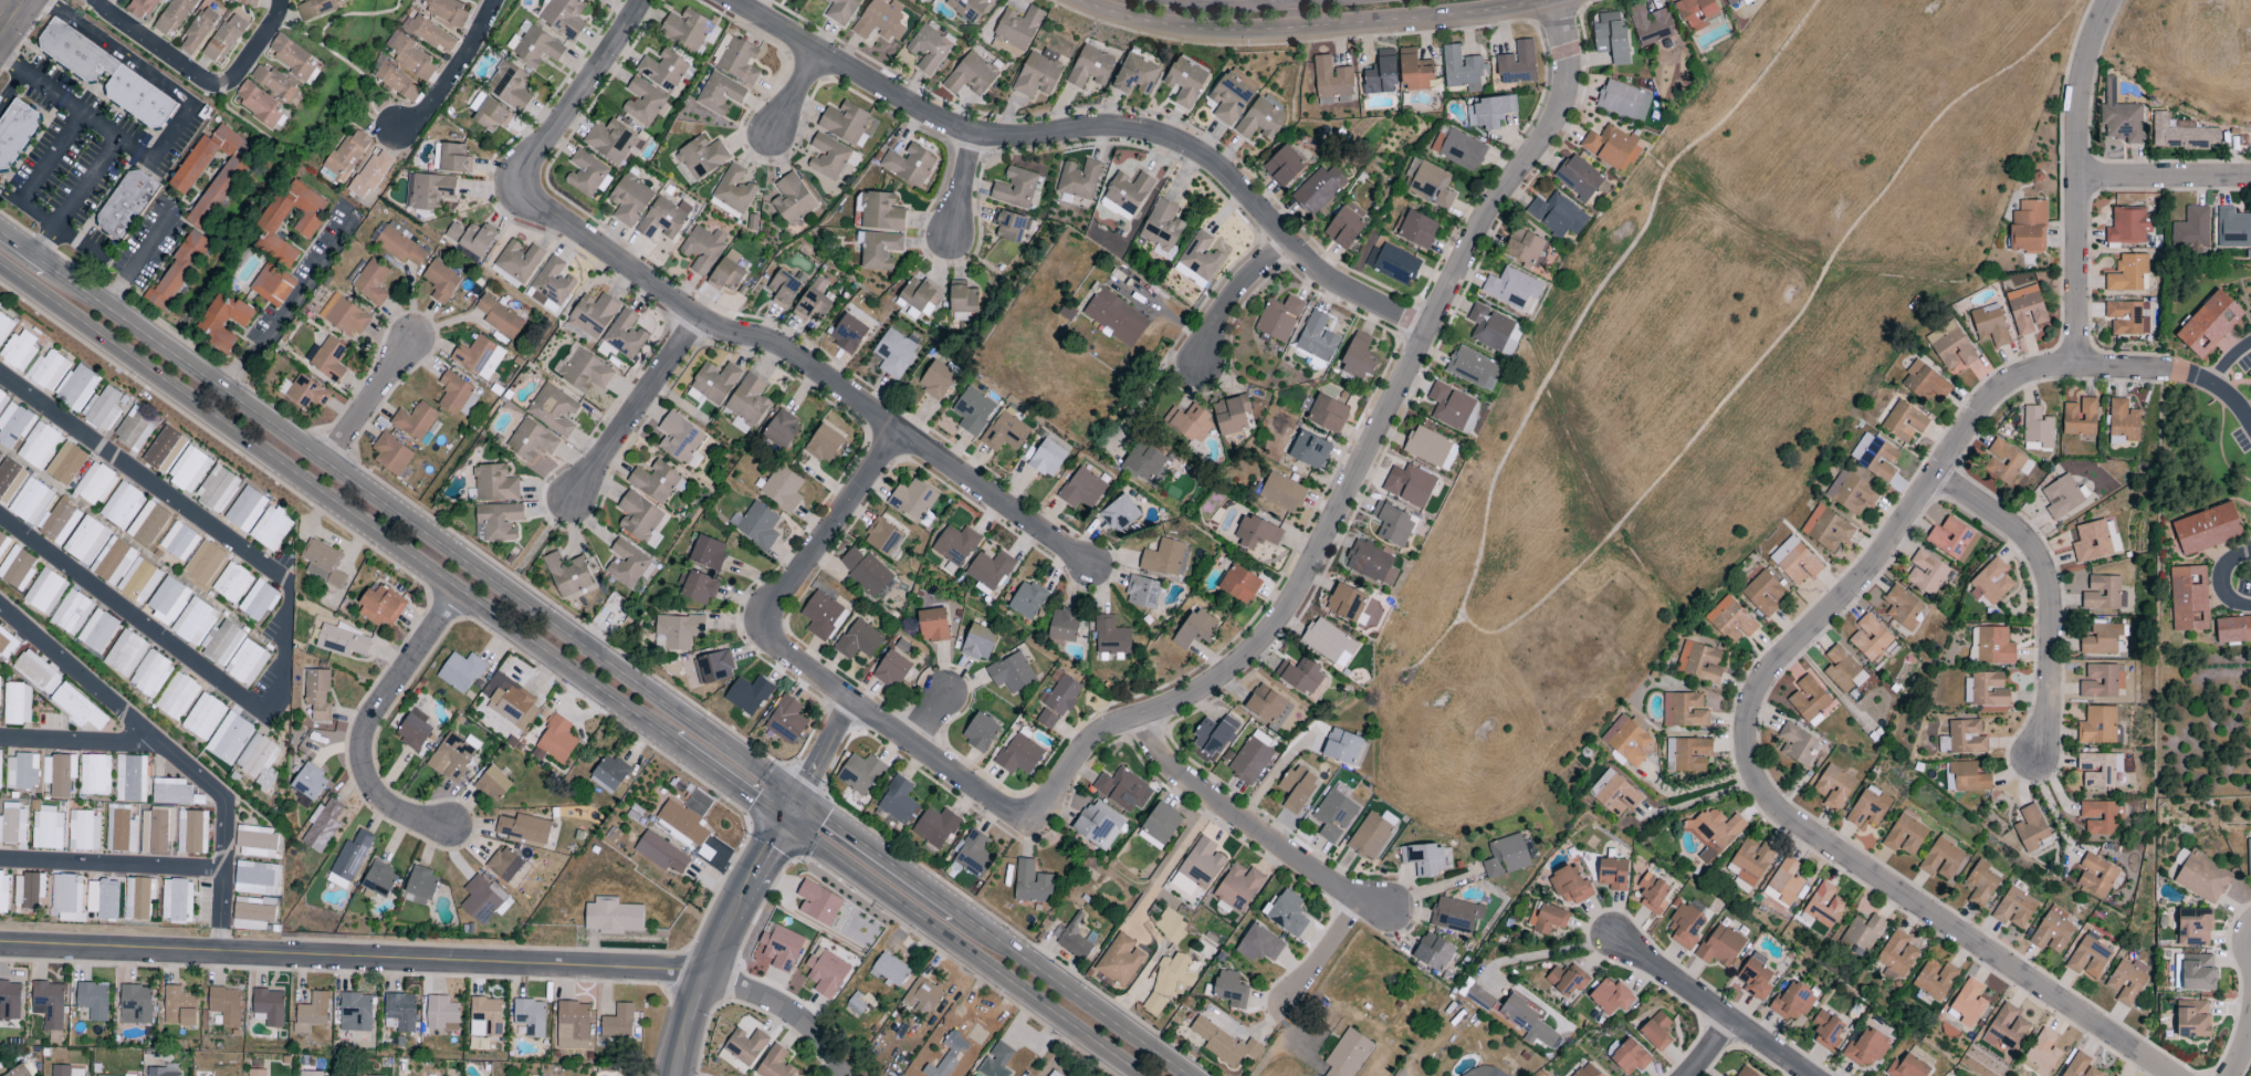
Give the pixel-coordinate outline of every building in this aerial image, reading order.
[(125,10),(146,25),(163,0),(133,0),(125,10)] [(171,40),(198,0),(173,0),(153,28),(171,40)] [(302,22),(347,6),(345,0),(294,0),(302,22)] [(428,5),(425,12),(462,29),(469,14),(460,9),(464,3),(458,0),(418,0),(428,5)] [(577,18),(585,7),(575,0),(549,0),(537,16),(572,43),(586,24),(577,18)] [(830,6),(824,16),(843,28),(861,0),(821,0),(830,6)] [(865,41),(873,29),(896,44),(905,29),(896,23),(905,9),(891,0),(888,5),(881,0),(871,0),(851,32),(865,41)] [(972,25),(992,0),(946,0),(944,3),(972,25)] [(1688,35),(1709,26),(1706,20),(1719,15),(1713,0),(1679,0),(1674,2),(1688,35)] [(1646,14),(1643,3),(1627,8),(1639,47),(1675,37),(1667,8),(1646,14)] [(1044,11),(1029,5),(1024,17),(1005,9),(989,45),(1021,60),(1044,11)] [(179,49),(192,57),(219,16),(204,6),(183,36),(187,38),(179,49)] [(696,52),(710,20),(685,9),(681,19),(668,13),(658,35),(696,52)] [(203,57),(223,67),(247,22),(227,11),(203,57)] [(447,56),(457,40),(413,12),(403,28),(447,56)] [(1629,65),(1626,27),(1621,28),(1620,13),(1598,14),(1599,33),(1594,34),(1595,52),(1611,51),(1612,66),(1629,65)] [(39,39),(54,17),(177,105),(161,126),(158,127),(150,128),(142,122),(130,114),(116,104),(107,97),(106,90),(105,86),(113,76),(104,70),(97,81),(94,81),(86,82),(75,74),(63,66),(51,58),(45,53),(41,50),(39,39)] [(905,49),(918,59),(913,65),(929,77),(955,42),(926,21),(905,49)] [(394,32),(384,45),(397,53),(392,60),(426,83),(440,63),(394,32)] [(311,57),(279,33),(268,47),(277,54),(273,59),(305,83),(316,69),(307,62),(311,57)] [(1534,82),(1533,40),(1515,40),(1516,55),(1497,56),(1498,84),(1534,82)] [(1116,58),(1082,44),(1066,83),(1081,89),(1086,79),(1104,86),(1116,58)] [(1443,46),(1445,87),(1482,85),(1480,57),(1460,58),(1459,45),(1443,46)] [(670,95),(690,65),(666,48),(656,63),(644,55),(634,71),(670,95)] [(1060,55),(1045,48),(1041,56),(1031,51),(1011,90),(1031,99),(1036,90),(1049,97),(1063,67),(1055,64),(1060,55)] [(941,85),(954,96),(964,84),(978,97),(998,73),(971,49),(941,85)] [(1128,94),(1130,88),(1151,94),(1161,60),(1138,53),(1138,55),(1126,51),(1114,89),(1128,94)] [(1432,90),(1431,60),(1417,61),(1417,54),(1401,55),(1402,91),(1432,90)] [(1353,67),(1332,68),(1331,55),(1314,56),(1317,104),(1355,102),(1353,67)] [(1208,71),(1175,57),(1165,83),(1179,89),(1173,104),(1191,111),(1208,71)] [(1363,68),(1364,95),(1396,93),(1395,57),(1377,57),(1378,68),(1363,68)] [(531,77),(504,59),(484,89),(521,114),(533,96),(523,89),(531,77)] [(420,92),(410,85),(414,81),(382,60),(371,76),(413,103),(420,92)] [(291,103),(300,88),(259,63),(249,78),(291,103)] [(1212,116),(1232,128),(1254,91),(1239,82),(1242,77),(1227,68),(1208,99),(1218,105),(1212,116)] [(729,108),(723,105),(727,98),(739,105),(747,90),(712,71),(695,102),(723,118),(729,108)] [(668,97),(634,76),(626,89),(634,95),(622,112),(648,128),(668,97)] [(2104,76),(2114,76),(2115,97),(2132,97),(2132,104),(2142,104),(2142,136),(2142,137),(2143,140),(2142,142),(2142,144),(2126,145),(2126,137),(2123,137),(2123,140),(2115,140),(2115,137),(2105,137),(2105,125),(2100,125),(2100,117),(2098,117),(2100,105),(2105,105),(2104,76)] [(1596,108),(1643,122),(1652,94),(1605,80),(1596,108)] [(239,107),(273,129),(282,114),(274,110),(279,103),(245,81),(235,95),(243,100),(239,107)] [(504,130),(514,114),(480,93),(470,108),(477,112),(472,121),(493,134),(498,126),(504,130)] [(1288,117),(1259,96),(1234,130),(1249,141),(1256,132),(1269,142),(1288,117)] [(1468,127),(1484,126),(1484,131),(1499,130),(1498,116),(1517,115),(1515,96),(1478,98),(1478,105),(1467,106),(1468,127)] [(2,169),(9,168),(24,145),(33,134),(39,125),(39,119),(38,114),(15,97),(0,120),(0,170),(2,169)] [(816,127),(862,151),(878,120),(844,101),(838,112),(827,106),(816,127)] [(2152,147),(2178,147),(2178,140),(2188,140),(2188,149),(2219,148),(2219,129),(2195,129),(2195,120),(2166,121),(2166,112),(2152,112),(2152,147)] [(628,153),(636,158),(646,141),(611,119),(605,130),(594,123),(582,143),(619,166),(628,153)] [(1579,147),(1624,175),(1642,145),(1607,124),(1599,137),(1589,131),(1579,147)] [(187,221),(204,233),(248,165),(245,164),(256,148),(220,125),(210,139),(202,134),(169,185),(186,196),(216,150),(228,157),(187,221)] [(1437,156),(1475,174),(1487,147),(1449,129),(1437,156)] [(324,170),(344,182),(357,159),(362,162),(374,141),(356,131),(352,138),(344,134),(324,170)] [(809,147),(821,152),(817,160),(811,157),(806,169),(836,182),(851,149),(816,133),(809,147)] [(709,145),(701,134),(676,151),(696,182),(731,159),(718,139),(709,145)] [(465,157),(465,144),(441,144),(441,172),(472,173),(472,157),(465,157)] [(878,168),(921,188),(936,156),(911,144),(904,159),(887,151),(878,168)] [(1261,170),(1283,190),(1307,164),(1285,144),(1261,170)] [(365,201),(393,159),(375,148),(348,190),(365,201)] [(590,199),(610,169),(577,148),(568,162),(576,167),(566,183),(590,199)] [(1585,203),(1605,179),(1573,153),(1553,177),(1585,203)] [(1452,175),(1414,157),(1405,175),(1412,179),(1407,191),(1447,211),(1456,195),(1445,189),(1452,175)] [(1055,192),(1091,202),(1102,163),(1086,158),(1083,168),(1064,163),(1055,192)] [(1292,198),(1312,218),(1348,181),(1327,161),(1292,198)] [(745,169),(728,162),(712,200),(745,214),(757,186),(748,183),(746,187),(739,184),(745,169)] [(1038,175),(1007,166),(1003,182),(994,180),(989,200),(1027,211),(1038,175)] [(139,170),(161,186),(121,243),(100,227),(97,216),(111,198),(128,173),(139,170)] [(774,183),(781,196),(771,201),(786,227),(817,210),(795,171),(774,183)] [(1155,180),(1140,171),(1134,182),(1117,173),(1100,203),(1110,209),(1109,210),(1131,222),(1155,180)] [(655,193),(626,172),(607,200),(618,207),(612,217),(630,229),(655,193)] [(456,176),(407,174),(405,209),(439,210),(440,197),(455,197),(456,176)] [(274,236),(293,207),(303,214),(293,230),(308,240),(331,204),(289,177),(258,226),(267,231),(256,248),(289,269),(300,252),(274,236)] [(861,229),(904,230),(905,208),(894,207),(895,194),(862,192),(861,229)] [(1589,215),(1553,193),(1546,204),(1534,196),(1524,215),(1562,238),(1567,230),(1577,236),(1589,215)] [(672,240),(693,208),(681,201),(677,207),(658,195),(635,231),(650,240),(656,230),(672,240)] [(1170,254),(1185,224),(1173,218),(1178,207),(1158,197),(1138,238),(1170,254)] [(2046,201),(2019,201),(2019,212),(2010,212),(2009,253),(2045,253),(2046,201)] [(1322,235),(1347,251),(1366,221),(1341,206),(1322,235)] [(2171,224),(2172,252),(2209,251),(2208,207),(2185,207),(2185,223),(2171,224)] [(2250,248),(2250,215),(2234,215),(2234,207),(2217,207),(2218,248),(2250,248)] [(999,228),(996,238),(1019,245),(1028,219),(997,209),(991,225),(999,228)] [(2145,244),(2145,234),(2149,234),(2149,209),(2112,209),(2112,229),(2105,228),(2105,244),(2145,244)] [(1427,251),(1439,224),(1408,210),(1395,236),(1427,251)] [(428,253),(406,238),(408,236),(402,232),(404,230),(390,220),(374,243),(404,263),(406,259),(418,267),(428,253)] [(497,233),(483,224),(480,229),(471,223),(467,230),(453,221),(444,236),(481,259),(497,233)] [(712,235),(694,225),(680,251),(695,260),(689,270),(705,278),(728,236),(715,230),(712,235)] [(1533,268),(1545,242),(1516,227),(1503,253),(1533,268)] [(1213,238),(1198,229),(1173,270),(1205,290),(1223,259),(1207,248),(1213,238)] [(165,313),(212,242),(193,230),(156,287),(152,284),(142,298),(165,313)] [(862,269),(891,270),(891,251),(903,251),(903,234),(863,233),(862,269)] [(532,244),(525,255),(517,250),(520,245),(511,239),(493,265),(523,286),(545,253),(532,244)] [(1381,250),(1373,246),(1363,265),(1408,288),(1422,261),(1384,242),(1381,250)] [(735,264),(740,257),(730,249),(706,282),(720,292),(724,286),(733,293),(747,273),(735,264)] [(2148,255),(2117,255),(2117,274),(2105,274),(2105,291),(2142,291),(2142,274),(2147,274),(2148,255)] [(350,287),(378,308),(389,294),(379,286),(390,272),(371,258),(350,287)] [(444,306),(462,278),(433,259),(421,277),(436,287),(429,297),(444,306)] [(296,279),(265,262),(249,291),(280,308),(296,279)] [(1537,300),(1544,283),(1505,267),(1499,279),(1487,275),(1480,294),(1522,311),(1528,297),(1537,300)] [(776,295),(771,301),(785,310),(803,285),(780,269),(766,288),(776,295)] [(944,289),(913,273),(898,300),(930,317),(944,289)] [(2033,333),(2031,327),(2047,322),(2036,284),(2004,294),(2018,338),(2033,333)] [(805,322),(809,317),(819,324),(833,302),(809,287),(792,313),(805,322)] [(977,312),(977,287),(950,287),(949,312),(977,312)] [(1151,321),(1100,287),(1081,315),(1132,349),(1151,321)] [(2244,314),(2217,289),(2174,336),(2200,361),(2244,314)] [(196,328),(210,337),(206,343),(227,356),(238,338),(223,328),(229,318),(246,329),(257,311),(237,299),(235,303),(219,293),(196,328)] [(597,301),(583,294),(566,323),(598,341),(620,304),(601,293),(597,301)] [(482,321),(512,342),(525,322),(484,294),(474,308),(486,316),(482,321)] [(1304,303),(1288,295),(1283,305),(1268,298),(1254,330),(1286,344),(1304,303)] [(360,335),(371,316),(339,296),(324,321),(349,336),(352,331),(360,335)] [(2149,303),(2105,302),(2105,319),(2111,319),(2111,335),(2148,336),(2149,303)] [(1515,322),(1473,303),(1466,319),(1476,324),(1470,339),(1501,353),(1515,322)] [(1978,343),(1991,339),(1994,349),(2010,344),(1998,303),(1969,312),(1978,343)] [(638,316),(623,307),(602,342),(632,360),(647,336),(631,327),(638,316)] [(1295,350),(1331,364),(1340,337),(1322,331),(1328,316),(1310,310),(1295,350)] [(15,319),(0,312),(0,348),(15,319)] [(868,326),(843,313),(829,342),(853,354),(868,326)] [(1978,360),(1952,320),(1925,337),(1950,377),(1978,360)] [(18,327),(0,358),(0,359),(23,373),(37,350),(32,347),(37,339),(18,327)] [(878,368),(896,380),(918,347),(889,328),(872,353),(883,360),(878,368)] [(1372,338),(1356,331),(1339,368),(1367,381),(1378,358),(1365,352),(1372,338)] [(347,348),(327,334),(308,360),(313,364),(311,367),(336,385),(347,370),(336,363),(347,348)] [(459,343),(450,360),(488,381),(505,350),(477,335),(469,349),(459,343)] [(586,394),(592,384),(602,391),(615,371),(572,343),(552,373),(586,394)] [(1444,373),(1490,393),(1502,365),(1457,345),(1444,373)] [(52,393),(70,362),(49,350),(45,358),(38,354),(24,377),(52,393)] [(916,386),(940,402),(957,376),(933,360),(916,386)] [(1899,385),(1925,402),(1930,395),(1941,402),(1952,386),(1915,360),(1899,385)] [(54,395),(78,413),(101,379),(77,362),(54,395)] [(727,362),(721,373),(704,362),(689,388),(720,407),(742,371),(727,362)] [(438,383),(447,388),(437,404),(464,420),(480,393),(445,372),(438,383)] [(767,383),(745,372),(725,411),(756,427),(770,401),(760,396),(767,383)] [(313,405),(321,409),(331,393),(299,373),(283,397),(308,413),(313,405)] [(578,403),(546,381),(525,412),(567,439),(576,426),(567,420),(578,403)] [(1475,399),(1433,383),(1427,399),(1436,402),(1430,420),(1463,432),(1475,399)] [(122,410),(115,406),(122,395),(107,385),(98,398),(94,395),(80,416),(106,434),(122,410)] [(957,426),(976,438),(996,404),(967,386),(951,411),(962,418),(957,426)] [(10,398),(0,391),(0,412),(10,398)] [(1305,420),(1337,435),(1350,408),(1318,393),(1305,420)] [(1212,402),(1219,436),(1249,430),(1245,413),(1250,412),(1247,395),(1212,402)] [(2075,397),(2074,405),(2063,405),(2062,435),(2096,436),(2097,398),(2075,397)] [(2127,399),(2109,399),(2109,443),(2139,444),(2139,410),(2127,410),(2127,399)] [(1929,420),(1898,400),(1880,427),(1906,444),(1915,432),(1920,435),(1929,420)] [(36,418),(12,401),(0,418),(0,431),(0,432),(0,444),(11,452),(36,418)] [(422,442),(438,411),(418,401),(411,415),(398,408),(389,425),(422,442)] [(136,454),(159,422),(134,405),(112,436),(136,454)] [(1195,446),(1214,421),(1191,405),(1184,414),(1173,406),(1162,421),(1195,446)] [(2053,418),(2040,418),(2040,407),(2024,406),(2023,450),(2053,450),(2053,418)] [(776,410),(763,438),(788,449),(801,423),(776,410)] [(1031,429),(1001,410),(980,442),(996,453),(1003,442),(1016,451),(1031,429)] [(694,451),(705,436),(670,411),(657,429),(666,435),(658,446),(693,471),(702,457),(694,451)] [(550,457),(561,441),(525,417),(504,447),(530,465),(540,451),(550,457)] [(39,472),(64,439),(41,421),(16,454),(39,472)] [(826,466),(845,440),(822,424),(804,449),(826,466)] [(164,475),(188,441),(165,425),(142,460),(164,475)] [(1403,454),(1448,471),(1458,444),(1413,426),(1403,454)] [(1288,456),(1318,471),(1331,445),(1301,430),(1288,456)] [(378,454),(374,461),(404,481),(410,472),(405,468),(415,454),(383,432),(371,449),(378,454)] [(1848,461),(1888,482),(1895,469),(1892,467),(1900,452),(1863,433),(1848,461)] [(1050,480),(1068,454),(1045,438),(1027,464),(1050,480)] [(1986,452),(1991,456),(1982,469),(2008,487),(2027,459),(1995,438),(1986,452)] [(68,489),(88,454),(64,441),(44,475),(68,489)] [(213,462),(190,446),(166,479),(189,496),(213,462)] [(1129,450),(1120,471),(1160,487),(1167,468),(1163,466),(1167,456),(1147,448),(1144,456),(1129,450)] [(7,507),(27,471),(4,457),(0,464),(0,503),(7,507)] [(626,483),(662,506),(682,476),(657,460),(648,475),(636,467),(626,483)] [(118,476),(93,461),(73,493),(97,508),(118,476)] [(1423,509),(1437,478),(1407,464),(1404,471),(1392,466),(1381,490),(1423,509)] [(221,516),(240,478),(214,465),(194,502),(221,516)] [(519,500),(519,477),(507,478),(507,465),(476,465),(477,501),(519,500)] [(803,479),(776,465),(759,496),(792,513),(801,497),(796,494),(803,479)] [(1074,509),(1079,502),(1092,510),(1107,485),(1078,466),(1058,499),(1074,509)] [(1857,517),(1866,504),(1871,508),(1881,493),(1842,468),(1824,496),(1857,517)] [(1256,502),(1283,513),(1284,511),(1295,516),(1307,488),(1269,472),(1256,502)] [(2040,491),(2050,506),(2045,509),(2053,521),(2086,500),(2069,472),(2040,491)] [(7,510),(32,527),(55,494),(30,477),(7,510)] [(927,512),(939,495),(913,478),(906,489),(899,484),(886,502),(925,529),(933,517),(927,512)] [(122,531),(146,498),(122,480),(98,514),(122,531)] [(269,501),(247,485),(223,518),(246,534),(269,501)] [(666,515),(629,489),(616,507),(626,514),(618,526),(646,545),(666,515)] [(1141,516),(1124,494),(1099,513),(1117,536),(1141,516)] [(59,547),(81,515),(59,499),(49,514),(45,512),(33,529),(59,547)] [(170,514),(148,500),(125,534),(147,549),(170,514)] [(779,518),(755,501),(734,529),(766,553),(779,535),(771,530),(779,518)] [(1376,537),(1402,549),(1416,519),(1378,501),(1371,516),(1382,522),(1376,537)] [(2170,523),(2182,557),(2243,537),(2231,502),(2170,523)] [(1855,529),(1818,504),(1800,532),(1832,554),(1841,540),(1846,544),(1855,529)] [(476,506),(476,525),(483,524),(484,542),(514,541),(514,521),(523,521),(523,505),(476,506)] [(294,523),(269,506),(248,536),(273,553),(294,523)] [(1232,540),(1255,551),(1260,539),(1276,547),(1283,531),(1244,513),(1232,540)] [(87,566),(110,532),(85,515),(61,549),(87,566)] [(862,540),(887,558),(903,535),(878,517),(862,540)] [(1939,529),(1933,526),(1924,542),(1963,564),(1979,536),(1947,517),(1939,529)] [(2075,527),(2079,542),(2071,544),(2075,563),(2120,554),(2113,519),(2075,527)] [(182,563),(200,538),(175,521),(158,546),(182,563)] [(960,534),(947,525),(931,550),(960,569),(981,537),(965,526),(960,534)] [(8,538),(0,533),(0,552),(8,538)] [(728,544),(698,535),(689,562),(719,572),(728,544)] [(1807,576),(1811,580),(1824,568),(1792,535),(1768,558),(1795,587),(1807,576)] [(88,570),(113,588),(137,553),(112,536),(88,570)] [(631,590),(651,560),(618,537),(609,550),(618,556),(606,573),(631,590)] [(1143,550),(1139,569),(1177,576),(1184,543),(1159,538),(1156,553),(1143,550)] [(226,553),(202,539),(182,574),(206,587),(226,553)] [(1343,566),(1390,588),(1398,572),(1390,567),(1394,558),(1356,539),(1343,566)] [(314,541),(304,560),(332,574),(326,583),(342,592),(349,577),(336,570),(344,556),(314,541)] [(13,545),(0,566),(0,579),(20,593),(34,571),(30,568),(36,559),(13,545)] [(870,552),(863,558),(853,547),(838,561),(872,599),(894,579),(870,552)] [(1950,569),(1918,549),(1909,563),(1914,566),(1905,581),(1932,598),(1950,569)] [(992,561),(979,552),(963,575),(993,595),(1016,561),(1000,550),(992,561)] [(582,557),(564,565),(558,551),(543,557),(560,599),(594,585),(582,557)] [(1965,586),(1979,600),(1982,597),(1992,607),(2014,585),(2002,572),(2007,568),(1995,556),(1965,586)] [(140,606),(162,574),(137,557),(115,590),(140,606)] [(254,578),(230,561),(210,588),(234,606),(254,578)] [(1249,605),(1262,579),(1230,564),(1218,590),(1249,605)] [(68,583),(43,567),(21,601),(46,617),(68,583)] [(2170,568),(2172,631),(2208,630),(2206,567),(2170,568)] [(679,595),(709,608),(720,582),(690,569),(679,595)] [(1779,608),(1775,603),(1786,593),(1765,569),(1740,592),(1766,620),(1779,608)] [(144,609),(169,626),(191,592),(167,575),(144,609)] [(1126,594),(1128,594),(1126,604),(1156,609),(1160,581),(1129,576),(1126,594)] [(237,609),(258,624),(280,594),(258,579),(237,609)] [(1047,592),(1021,580),(1008,609),(1034,621),(1047,592)] [(1366,595),(1336,582),(1325,609),(1362,625),(1366,617),(1358,613),(1366,595)] [(1884,597),(1892,604),(1885,613),(1907,632),(1926,609),(1895,584),(1884,597)] [(358,604),(364,607),(359,614),(379,628),(384,621),(391,627),(408,604),(402,599),(400,603),(394,598),(395,596),(388,592),(384,598),(369,587),(358,604)] [(49,624),(76,637),(93,601),(67,588),(49,624)] [(805,631),(827,643),(847,609),(814,591),(800,615),(811,621),(805,631)] [(1747,639),(1759,626),(1726,595),(1703,618),(1732,645),(1742,635),(1747,639)] [(218,613),(192,596),(169,631),(195,648),(218,613)] [(1048,638),(1075,643),(1080,612),(1053,607),(1048,638)] [(1173,644),(1186,651),(1193,638),(1207,646),(1220,622),(1193,607),(1173,644)] [(119,620),(93,608),(77,643),(102,655),(119,620)] [(948,640),(945,608),(917,611),(921,643),(948,640)] [(1854,624),(1859,630),(1848,640),(1869,663),(1893,641),(1867,613),(1854,624)] [(1114,614),(1095,615),(1095,654),(1131,653),(1130,629),(1115,629),(1114,614)] [(705,617),(656,615),(655,650),(690,651),(691,637),(704,637),(705,617)] [(1341,670),(1359,646),(1317,616),(1300,640),(1341,670)] [(2215,618),(2216,643),(2250,643),(2250,617),(2215,618)] [(870,659),(884,637),(855,618),(834,651),(850,661),(857,650),(870,659)] [(198,652),(222,669),(246,634),(224,620),(217,630),(214,628),(198,652)] [(324,624),(316,648),(350,658),(353,652),(368,657),(373,639),(324,624)] [(997,632),(970,624),(961,655),(988,662),(997,632)] [(2080,655),(2124,654),(2123,624),(2091,624),(2091,637),(2079,637),(2080,655)] [(2015,664),(2014,643),(2007,643),(2007,627),(1977,628),(1978,665),(2015,664)] [(12,638),(0,628),(0,653),(12,638)] [(126,679),(148,645),(124,629),(101,663),(126,679)] [(247,688),(270,655),(246,638),(223,671),(247,688)] [(1718,685),(1722,670),(1703,666),(1704,662),(1718,666),(1722,652),(1683,641),(1674,674),(1718,685)] [(1824,655),(1832,664),(1823,672),(1845,696),(1867,676),(1836,644),(1824,655)] [(175,667),(150,650),(127,684),(152,701),(175,667)] [(912,665),(889,650),(872,676),(895,691),(912,665)] [(50,694),(62,674),(23,651),(11,670),(50,694)] [(693,657),(699,685),(735,678),(729,651),(693,657)] [(472,655),(488,666),(478,680),(475,679),(463,696),(437,677),(454,652),(467,661),(472,655)] [(1005,684),(1010,694),(1035,682),(1021,652),(986,668),(995,688),(1005,684)] [(1297,664),(1284,657),(1273,677),(1313,697),(1326,671),(1301,658),(1297,664)] [(2079,681),(2079,698),(2116,699),(2116,665),(2086,665),(2086,681),(2079,681)] [(306,670),(305,706),(314,706),(313,721),(331,721),(332,703),(326,703),(327,693),(332,693),(332,670),(306,670)] [(200,686),(176,671),(153,707),(178,723),(200,686)] [(2003,673),(1967,672),(1966,705),(2009,706),(2009,690),(2003,690),(2003,673)] [(1794,685),(1798,690),(1786,700),(1811,730),(1823,719),(1819,713),(1832,703),(1808,673),(1794,685)] [(1042,704),(1063,718),(1084,688),(1063,674),(1042,704)] [(738,677),(723,699),(752,719),(774,686),(758,675),(751,686),(738,677)] [(48,702),(82,727),(86,722),(100,732),(110,717),(62,683),(48,702)] [(490,700),(520,723),(536,700),(514,683),(505,694),(499,689),(490,700)] [(31,685),(5,684),(4,724),(30,725),(31,685)] [(205,743),(228,708),(203,692),(180,726),(205,743)] [(762,727),(793,746),(808,721),(797,714),(802,706),(782,694),(762,727)] [(1663,726),(1708,727),(1708,711),(1702,711),(1702,694),(1663,694),(1663,726)] [(2077,722),(2077,743),(2115,744),(2115,707),(2085,706),(2085,722),(2077,722)] [(1051,731),(1058,718),(1043,709),(1035,722),(1051,731)] [(254,727),(229,711),(204,750),(228,766),(254,727)] [(397,734),(411,713),(433,729),(417,753),(401,742),(404,739),(397,734)] [(556,713),(546,728),(548,730),(536,748),(563,766),(580,742),(568,733),(573,725),(556,713)] [(985,753),(1000,725),(976,713),(961,740),(985,753)] [(1635,768),(1645,757),(1640,753),(1652,739),(1621,714),(1600,739),(1635,768)] [(1206,718),(1189,744),(1215,761),(1240,724),(1225,715),(1218,726),(1206,718)] [(1950,755),(1987,753),(1987,737),(1980,737),(1980,720),(1949,721),(1950,755)] [(1807,767),(1820,739),(1783,723),(1777,737),(1785,741),(1779,755),(1807,767)] [(1356,766),(1364,738),(1330,729),(1322,756),(1356,766)] [(269,768),(281,749),(256,732),(233,768),(269,790),(279,774),(269,768)] [(433,755),(450,732),(477,751),(464,767),(467,770),(458,783),(440,772),(446,764),(433,755)] [(1029,776),(1044,751),(1014,732),(994,764),(1012,775),(1016,768),(1029,776)] [(1226,770),(1250,787),(1275,753),(1251,735),(1226,770)] [(1712,756),(1711,739),(1673,740),(1674,748),(1674,772),(1705,771),(1705,756),(1712,756)] [(885,765),(869,754),(864,761),(852,753),(835,779),(863,797),(885,765)] [(2083,788),(2114,788),(2114,773),(2122,773),(2122,754),(2077,754),(2077,771),(2083,771),(2083,788)] [(6,788),(38,789),(38,755),(7,755),(6,788)] [(76,779),(77,756),(43,755),(42,784),(50,784),(50,798),(69,799),(69,779),(76,779)] [(79,795),(109,796),(111,756),(81,755),(79,795)] [(147,756),(116,755),(114,800),(145,801),(147,756)] [(614,760),(616,758),(631,769),(614,792),(593,775),(607,755),(614,760)] [(307,762),(291,786),(315,802),(328,782),(323,777),(325,774),(307,762)] [(1991,774),(1980,775),(1980,762),(1945,763),(1946,792),(1991,791),(1991,774)] [(1295,816),(1320,781),(1295,763),(1278,787),(1289,795),(1281,806),(1295,816)] [(1811,790),(1824,799),(1821,804),(1835,814),(1856,781),(1829,763),(1811,790)] [(493,765),(514,785),(493,806),(473,787),(493,765)] [(1091,789),(1133,817),(1152,788),(1120,767),(1112,779),(1102,772),(1091,789)] [(1616,819),(1626,808),(1631,812),(1642,798),(1609,768),(1587,793),(1616,819)] [(906,797),(913,785),(896,774),(874,810),(903,828),(918,804),(906,797)] [(152,803),(192,804),(192,781),(152,780),(152,803)] [(1891,797),(1864,785),(1846,823),(1863,831),(1867,823),(1877,828),(1891,797)] [(1334,846),(1359,807),(1330,788),(1311,817),(1324,825),(1317,835),(1334,846)] [(301,843),(331,798),(345,807),(336,822),(342,825),(321,856),(301,843)] [(1106,852),(1126,820),(1092,799),(1072,831),(1106,852)] [(670,800),(658,817),(700,847),(710,833),(699,824),(702,818),(688,808),(685,812),(670,800)] [(2115,836),(2116,802),(2080,801),(2079,819),(2086,819),(2085,835),(2115,836)] [(1137,836),(1161,851),(1183,817),(1158,802),(1137,836)] [(26,845),(27,810),(19,809),(19,803),(3,803),(2,817),(0,816),(0,844),(26,845)] [(2050,837),(2035,803),(2019,810),(2023,821),(2012,826),(2025,855),(2038,849),(2036,843),(2050,837)] [(1747,825),(1735,813),(1727,822),(1709,804),(1685,829),(1706,849),(1698,857),(1706,866),(1747,825)] [(136,852),(137,821),(129,821),(129,806),(107,805),(106,852),(136,852)] [(940,852),(961,819),(944,808),(939,815),(927,807),(911,833),(940,852)] [(1929,830),(1916,822),(1920,817),(1904,807),(1881,845),(1896,853),(1898,849),(1912,857),(1929,830)] [(64,813),(56,813),(56,809),(33,808),(32,849),(63,849),(64,813)] [(167,854),(167,842),(173,842),(174,809),(141,808),(140,854),(167,854)] [(177,853),(207,854),(208,812),(178,811),(177,853)] [(1347,849),(1374,863),(1393,825),(1366,811),(1347,849)] [(69,812),(68,850),(99,850),(100,813),(69,812)] [(496,834),(546,846),(553,822),(517,814),(516,821),(500,817),(496,834)] [(235,849),(254,850),(255,849),(277,851),(279,835),(265,833),(265,830),(237,828),(235,849)] [(347,840),(353,844),(360,829),(376,837),(352,884),(329,873),(347,840)] [(634,850),(648,829),(691,859),(681,875),(669,866),(664,873),(634,850)] [(988,838),(972,829),(951,863),(980,881),(994,859),(981,850),(988,838)] [(1935,874),(1952,884),(1968,856),(1953,848),(1956,842),(1939,832),(1918,869),(1932,878),(1935,874)] [(1531,866),(1520,833),(1487,843),(1492,859),(1482,862),(1487,880),(1531,866)] [(1207,892),(1226,858),(1214,852),(1218,845),(1199,834),(1171,885),(1190,896),(1195,886),(1207,892)] [(1760,845),(1746,836),(1724,870),(1752,888),(1777,850),(1763,840),(1760,845)] [(1415,864),(1416,878),(1437,878),(1436,871),(1444,870),(1443,845),(1400,847),(1401,864),(1415,864)] [(485,867),(499,850),(502,854),(507,846),(526,861),(509,885),(485,867)] [(2215,906),(2233,874),(2190,851),(2173,883),(2215,906)] [(2076,885),(2105,899),(2119,869),(2086,853),(2079,867),(2083,870),(2076,885)] [(1761,895),(1787,910),(1804,881),(1794,875),(1800,865),(1784,856),(1761,895)] [(1053,875),(1033,874),(1034,859),(1017,858),(1014,901),(1051,903),(1053,875)] [(1626,892),(1627,860),(1599,859),(1598,884),(1609,884),(1608,891),(1626,892)] [(1981,911),(2001,880),(1987,871),(1991,866),(1979,859),(1961,885),(1972,892),(1966,901),(1981,911)] [(362,886),(376,860),(395,869),(391,874),(399,878),(388,899),(362,886)] [(233,891),(276,896),(279,866),(237,861),(233,891)] [(1212,896),(1241,915),(1266,877),(1250,866),(1247,871),(1234,863),(1212,896)] [(1594,895),(1587,879),(1581,881),(1575,864),(1549,874),(1562,908),(1594,895)] [(415,866),(406,892),(432,902),(440,879),(432,876),(433,871),(415,866)] [(1639,906),(1659,916),(1667,902),(1663,900),(1670,886),(1645,873),(1635,890),(1644,895),(1639,906)] [(38,908),(38,898),(44,898),(45,875),(15,874),(14,907),(38,908)] [(461,906),(471,896),(464,889),(479,874),(491,886),(489,888),(504,902),(481,926),(461,906)] [(81,915),(82,875),(52,875),(51,914),(81,915)] [(125,878),(124,920),(149,920),(149,900),(155,900),(155,879),(125,878)] [(193,881),(162,880),(161,922),(192,923),(193,881)] [(1847,904),(1832,895),(1836,889),(1822,880),(1802,912),(1830,930),(1847,904)] [(118,882),(87,881),(86,912),(97,913),(97,919),(117,920),(118,882)] [(798,913),(830,927),(843,899),(803,881),(796,896),(804,899),(798,913)] [(1991,917),(2004,926),(2007,921),(2022,930),(2038,903),(2010,886),(1991,917)] [(1309,920),(1297,913),(1304,901),(1281,887),(1264,918),(1298,938),(1309,920)] [(587,903),(596,903),(596,897),(619,898),(619,905),(645,906),(643,932),(624,931),(624,936),(600,934),(600,930),(586,930),(587,903)] [(1477,920),(1482,921),(1485,908),(1438,897),(1436,905),(1433,905),(1428,925),(1473,936),(1477,920)] [(276,899),(234,898),(233,929),(266,930),(266,923),(275,924),(276,899)] [(1675,930),(1669,940),(1688,951),(1707,916),(1680,901),(1667,926),(1675,930)] [(2075,928),(2064,921),(2068,915),(2051,904),(2028,942),(2043,951),(2045,947),(2058,955),(2075,928)] [(1569,911),(1541,905),(1539,911),(1531,909),(1526,929),(1548,934),(1550,927),(1565,930),(1569,911)] [(1177,944),(1189,923),(1164,908),(1152,930),(1177,944)] [(2178,946),(2210,946),(2210,910),(2177,910),(2178,946)] [(1867,923),(1855,916),(1840,940),(1866,956),(1886,923),(1872,914),(1867,923)] [(1273,962),(1286,944),(1255,922),(1234,951),(1254,965),(1262,954),(1273,962)] [(804,936),(767,924),(760,944),(765,946),(762,956),(773,960),(770,968),(790,975),(804,936)] [(1906,944),(1910,938),(1895,929),(1875,961),(1903,979),(1920,952),(1906,944)] [(2065,967),(2079,976),(2080,974),(2095,982),(2112,952),(2095,943),(2098,937),(2086,930),(2065,967)] [(1456,949),(1427,931),(1411,957),(1440,975),(1456,949)] [(1135,943),(1119,932),(1093,969),(1123,990),(1146,956),(1133,947),(1135,943)] [(806,979),(817,984),(813,991),(831,1001),(851,966),(817,947),(805,967),(811,970),(806,979)] [(870,972),(899,989),(911,969),(882,952),(870,972)] [(1191,988),(1198,960),(1174,954),(1173,960),(1161,957),(1152,992),(1181,999),(1184,986),(1191,988)] [(2174,990),(2214,990),(2214,955),(2174,955),(2174,990)] [(1771,988),(1766,984),(1773,974),(1750,958),(1735,978),(1745,985),(1741,990),(1761,1003),(1771,988)] [(1944,962),(1942,966),(1928,958),(1912,987),(1940,1003),(1958,970),(1944,962)] [(2104,986),(2118,994),(2114,1000),(2129,1009),(2151,973),(2133,962),(2131,965),(2120,959),(2104,986)] [(1579,993),(1591,980),(1580,971),(1577,975),(1567,968),(1563,973),(1555,966),(1544,980),(1567,999),(1575,989),(1579,993)] [(1249,987),(1237,984),(1239,973),(1216,969),(1211,997),(1228,1000),(1227,1007),(1245,1011),(1249,987)] [(901,1002),(927,1019),(944,992),(919,976),(901,1002)] [(1983,986),(1967,977),(1946,1014),(1971,1029),(1987,1003),(1976,997),(1983,986)] [(1622,1013),(1636,998),(1618,982),(1614,986),(1605,978),(1587,997),(1609,1017),(1617,1008),(1622,1013)] [(1791,980),(1781,997),(1776,994),(1768,1008),(1797,1027),(1816,996),(1791,980)] [(21,1022),(22,985),(10,985),(10,982),(0,981),(0,1021),(21,1022)] [(1490,1011),(1497,996),(1464,981),(1457,996),(1490,1011)] [(33,982),(49,982),(49,984),(64,985),(63,1032),(45,1031),(46,1007),(33,1006),(33,982)] [(78,983),(77,1007),(91,1007),(90,1022),(108,1023),(109,994),(107,994),(107,986),(97,986),(97,983),(78,983)] [(122,985),(122,1024),(151,1025),(153,989),(142,989),(142,985),(122,985)] [(166,985),(164,1024),(180,1024),(180,1026),(197,1026),(198,994),(182,994),(182,986),(166,985)] [(210,988),(210,1012),(241,1013),(241,991),(224,991),(224,988),(210,988)] [(254,990),(253,1014),(266,1014),(266,1028),(283,1030),(284,993),(269,993),(269,990),(254,990)] [(297,1005),(297,1024),(294,1024),(294,1035),(311,1035),(311,1025),(328,1026),(331,992),(312,991),(311,1006),(297,1005)] [(342,993),(341,1033),(371,1034),(373,997),(362,996),(362,994),(342,993)] [(1142,1010),(1159,1017),(1166,999),(1150,993),(1142,1010)] [(1550,1049),(1559,1034),(1535,1020),(1540,1012),(1510,993),(1497,1015),(1531,1035),(1530,1037),(1550,1049)] [(386,994),(406,994),(405,997),(417,997),(415,1034),(398,1033),(398,1021),(385,1020),(386,994)] [(429,996),(427,1030),(446,1031),(446,1023),(459,1024),(460,1004),(449,1004),(449,996),(429,996)] [(472,997),(486,999),(486,1001),(503,1001),(502,1038),(471,1037),(472,997)] [(515,1000),(514,1025),(527,1025),(527,1038),(544,1038),(545,1003),(535,1003),(535,1000),(515,1000)] [(2209,1037),(2209,1001),(2176,1002),(2176,1038),(2209,1037)] [(558,1002),(579,1002),(579,1005),(589,1005),(588,1049),(557,1048),(558,1002)] [(2015,1017),(2019,1011),(2004,1002),(1982,1038),(2011,1055),(2029,1025),(2015,1017)] [(604,1017),(616,1018),(617,1004),(634,1004),(631,1041),(603,1040),(604,1017)] [(1829,1052),(1847,1027),(1821,1009),(1809,1026),(1819,1033),(1813,1041),(1829,1052)] [(1672,1024),(1660,1011),(1638,1031),(1659,1054),(1672,1041),(1663,1031),(1672,1024)] [(1234,1068),(1243,1053),(1255,1061),(1263,1047),(1249,1038),(1244,1046),(1197,1017),(1189,1030),(1207,1042),(1202,1049),(1234,1068)] [(1330,1067),(1325,1075),(1353,1075),(1372,1042),(1346,1028),(1325,1064),(1330,1067)] [(1889,1042),(1865,1028),(1855,1045),(1849,1041),(1841,1054),(1871,1072),(1889,1042)] [(2062,1054),(2051,1046),(2057,1037),(2043,1028),(2020,1063),(2040,1075),(2048,1075),(2062,1054)] [(756,1029),(750,1038),(735,1029),(722,1050),(750,1068),(769,1038),(756,1029)] [(949,1032),(941,1045),(949,1049),(936,1069),(927,1063),(921,1074),(925,1075),(948,1075),(968,1043),(949,1032)] [(1652,1060),(1629,1037),(1608,1059),(1627,1075),(1628,1075),(1636,1068),(1640,1072),(1652,1060)] [(1014,1051),(997,1041),(975,1075),(1009,1075),(1011,1073),(1004,1068),(1014,1051)] [(774,1043),(754,1074),(758,1075),(791,1075),(795,1071),(782,1062),(788,1052),(774,1043)] [(2101,1074),(2087,1065),(2091,1060),(2077,1051),(2061,1075),(2100,1075),(2101,1074)] [(1895,1057),(1884,1074),(1886,1075),(1926,1075),(1931,1068),(1907,1053),(1901,1061),(1895,1057)] [(1505,1075),(1474,1058),(1465,1075),(1505,1075)] [(1572,1075),(1602,1075),(1586,1061),(1572,1075)] [(23,1064),(31,1075),(4,1075),(23,1064)] [(53,1075),(72,1075),(72,1066),(53,1065),(53,1075)] [(147,1075),(178,1075),(179,1067),(147,1066),(147,1075)] [(1743,1066),(1736,1075),(1758,1075),(1743,1066)]
